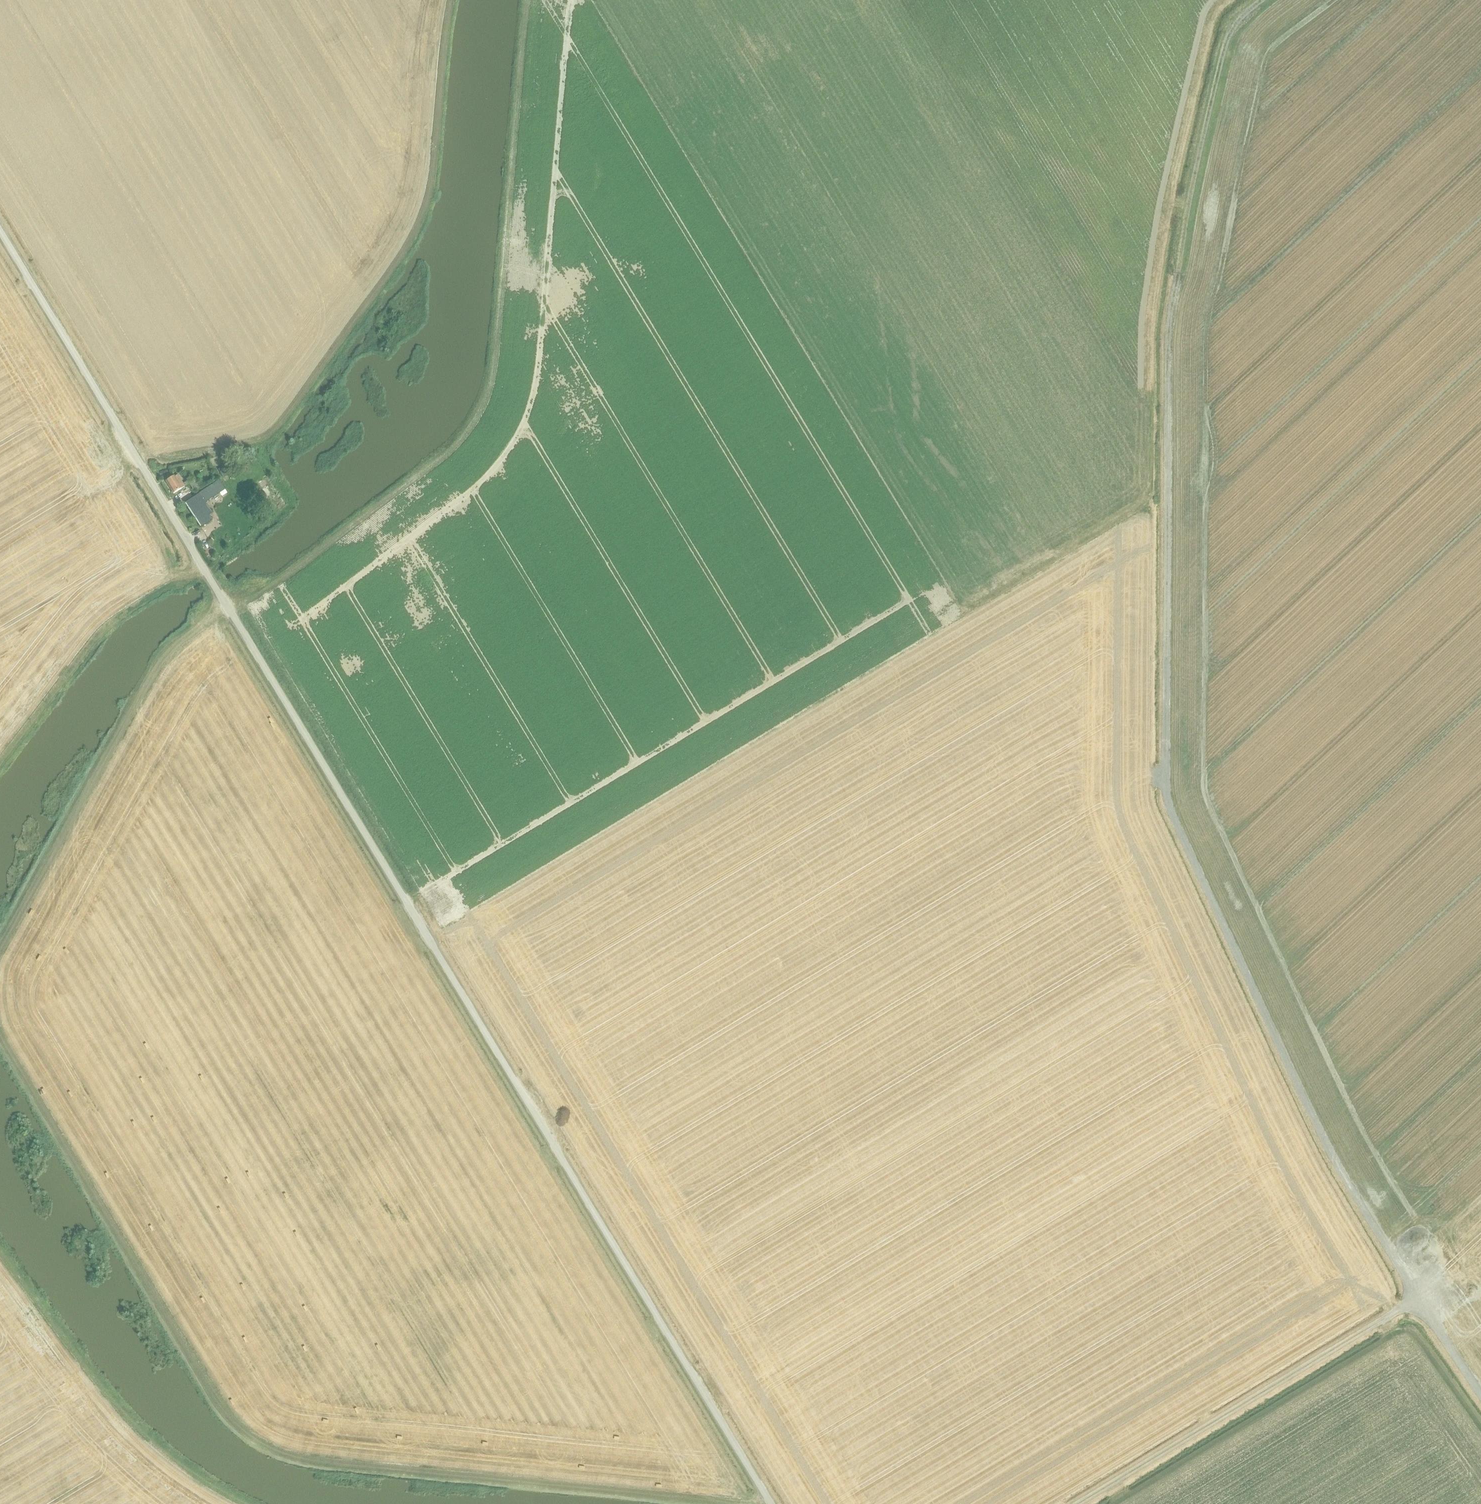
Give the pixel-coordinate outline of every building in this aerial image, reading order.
[(226,465),(218,470),(224,479),(228,476),(226,472),(229,470),(226,465)] [(173,493),(184,486),(177,475),(174,477),(173,476),(165,481),(173,493)] [(219,481),(184,504),(200,528),(212,520),(209,515),(212,513),(205,503),(225,490),(219,481)] [(266,487),(262,490),(267,498),(272,494),(266,487)]
